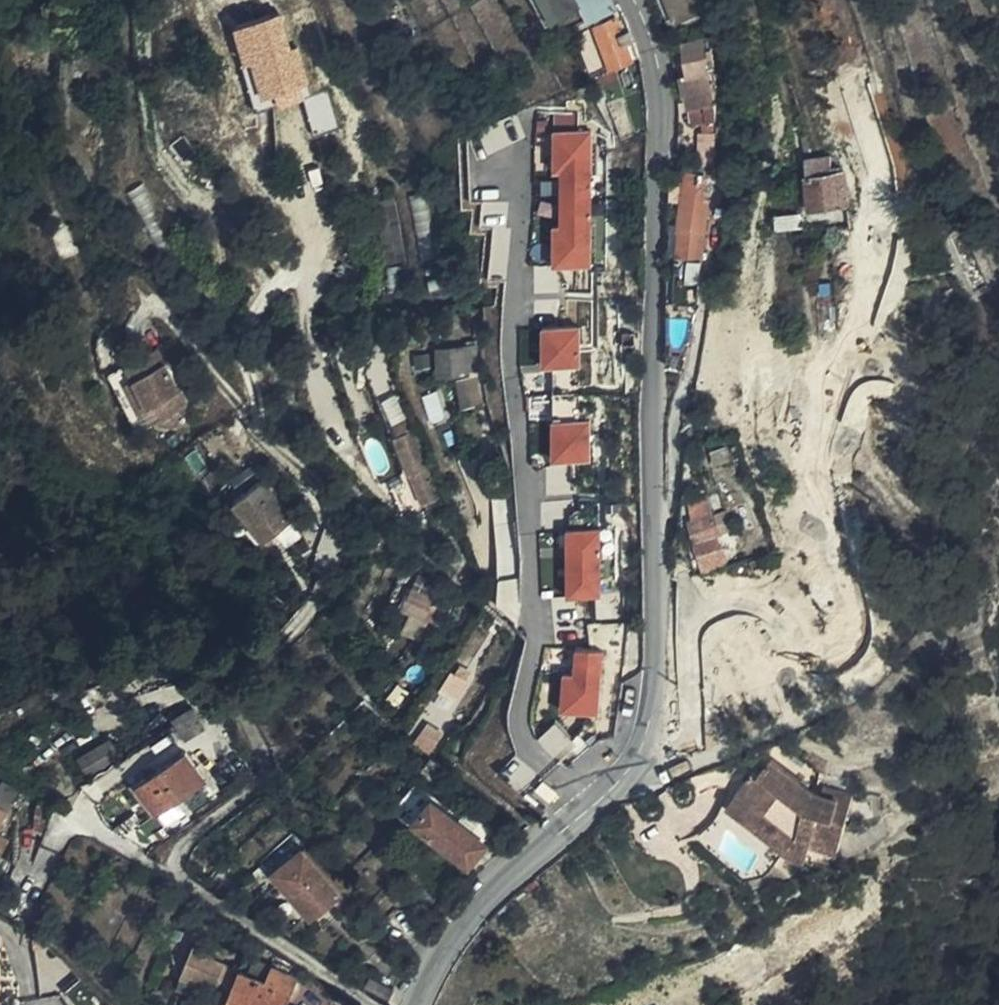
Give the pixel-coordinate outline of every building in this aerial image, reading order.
[(615,0),(544,0),(553,17),(581,2),(591,19),(620,7),(615,0)] [(698,0),(670,0),(678,19),(702,10),(698,0)] [(290,8),(239,21),(260,106),(306,95),(315,132),(339,126),(330,89),(311,93),(290,8)] [(641,58),(632,30),(623,32),(618,20),(596,27),(611,69),(641,58)] [(719,91),(716,69),(712,69),(708,40),(686,43),(690,73),(689,74),(699,114),(717,113),(719,91)] [(514,85),(509,73),(498,78),(502,90),(514,85)] [(596,264),(593,126),(553,127),(554,171),(560,171),(560,223),(553,224),(554,264),(596,264)] [(691,161),(689,171),(714,174),(715,157),(706,156),(705,161),(691,161)] [(849,204),(847,172),(835,172),(833,157),(809,158),(814,207),(849,204)] [(714,174),(689,171),(688,181),(714,185),(714,174)] [(714,185),(688,181),(682,229),(697,232),(708,234),(714,185)] [(805,227),(804,214),(779,214),(779,229),(805,227)] [(695,247),(706,249),(708,234),(697,232),(695,247)] [(695,329),(700,258),(684,257),(683,263),(678,262),(678,275),(682,276),(682,287),(678,287),(677,313),(682,315),(680,328),(695,329)] [(963,297),(959,286),(948,290),(953,300),(963,297)] [(583,363),(582,323),(542,323),(543,364),(583,363)] [(637,343),(637,331),(625,332),(625,344),(637,343)] [(481,372),(480,348),(441,348),(441,373),(481,372)] [(153,361),(120,384),(147,423),(157,418),(165,429),(189,414),(153,361)] [(147,423),(120,384),(105,393),(141,446),(165,429),(157,418),(147,423)] [(401,392),(386,396),(393,421),(408,417),(401,392)] [(552,416),(553,458),(594,457),(593,416),(552,416)] [(426,464),(415,430),(399,436),(411,469),(426,464)] [(727,460),(723,448),(715,450),(718,462),(727,460)] [(246,505),(265,490),(256,477),(226,498),(274,565),(291,554),(282,542),(276,547),(246,505)] [(276,483),(265,490),(246,505),(276,547),(282,542),(306,525),(276,483)] [(435,500),(429,483),(418,488),(424,504),(435,500)] [(692,503),(693,519),(708,515),(713,513),(710,497),(692,503)] [(713,513),(708,515),(715,537),(723,536),(725,535),(719,512),(713,513)] [(715,537),(708,515),(693,519),(700,542),(715,537)] [(603,525),(565,527),(567,595),(605,594),(603,525)] [(715,537),(700,542),(702,551),(725,545),(723,536),(715,537)] [(445,588),(424,577),(408,608),(414,611),(405,630),(420,637),(445,588)] [(562,711),(603,711),(604,646),(576,646),(576,669),(563,669),(562,711)] [(457,698),(468,681),(455,672),(443,689),(457,698)] [(423,733),(437,744),(446,732),(432,720),(423,733)] [(46,739),(34,728),(29,732),(42,743),(46,739)] [(423,748),(431,755),(437,744),(423,733),(415,742),(423,748)] [(90,774),(121,755),(112,740),(79,758),(90,774)] [(159,811),(207,779),(188,751),(140,784),(159,811)] [(447,768),(431,755),(423,769),(438,781),(447,768)] [(757,777),(728,812),(757,836),(767,824),(799,850),(842,853),(851,802),(824,796),(821,805),(776,767),(763,783),(757,777)] [(470,863),(486,844),(431,798),(433,794),(418,780),(395,807),(413,822),(416,818),(470,863)] [(0,803),(0,824),(9,808),(0,803)] [(767,824),(757,836),(790,862),(805,867),(833,860),(842,853),(799,850),(767,824)] [(9,837),(0,832),(0,853),(9,837)] [(470,863),(479,870),(497,852),(486,844),(470,863)] [(341,891),(305,847),(274,872),(311,915),(341,891)] [(258,877),(268,869),(263,862),(253,870),(258,877)] [(266,905),(279,895),(272,887),(259,897),(266,905)] [(202,914),(212,921),(217,913),(207,907),(202,914)] [(201,942),(205,935),(193,930),(191,936),(201,942)] [(47,945),(34,935),(35,947),(47,945)] [(300,976),(275,964),(267,979),(243,969),(237,981),(229,978),(218,974),(223,961),(214,957),(215,953),(195,945),(183,972),(204,982),(206,979),(220,986),(211,1004),(286,1004),(300,976)] [(218,974),(229,978),(234,966),(223,961),(218,974)] [(394,987),(365,970),(362,975),(370,980),(365,988),(386,1001),(394,987)] [(82,978),(67,991),(78,1004),(99,1004),(105,1000),(101,998),(82,978)]
